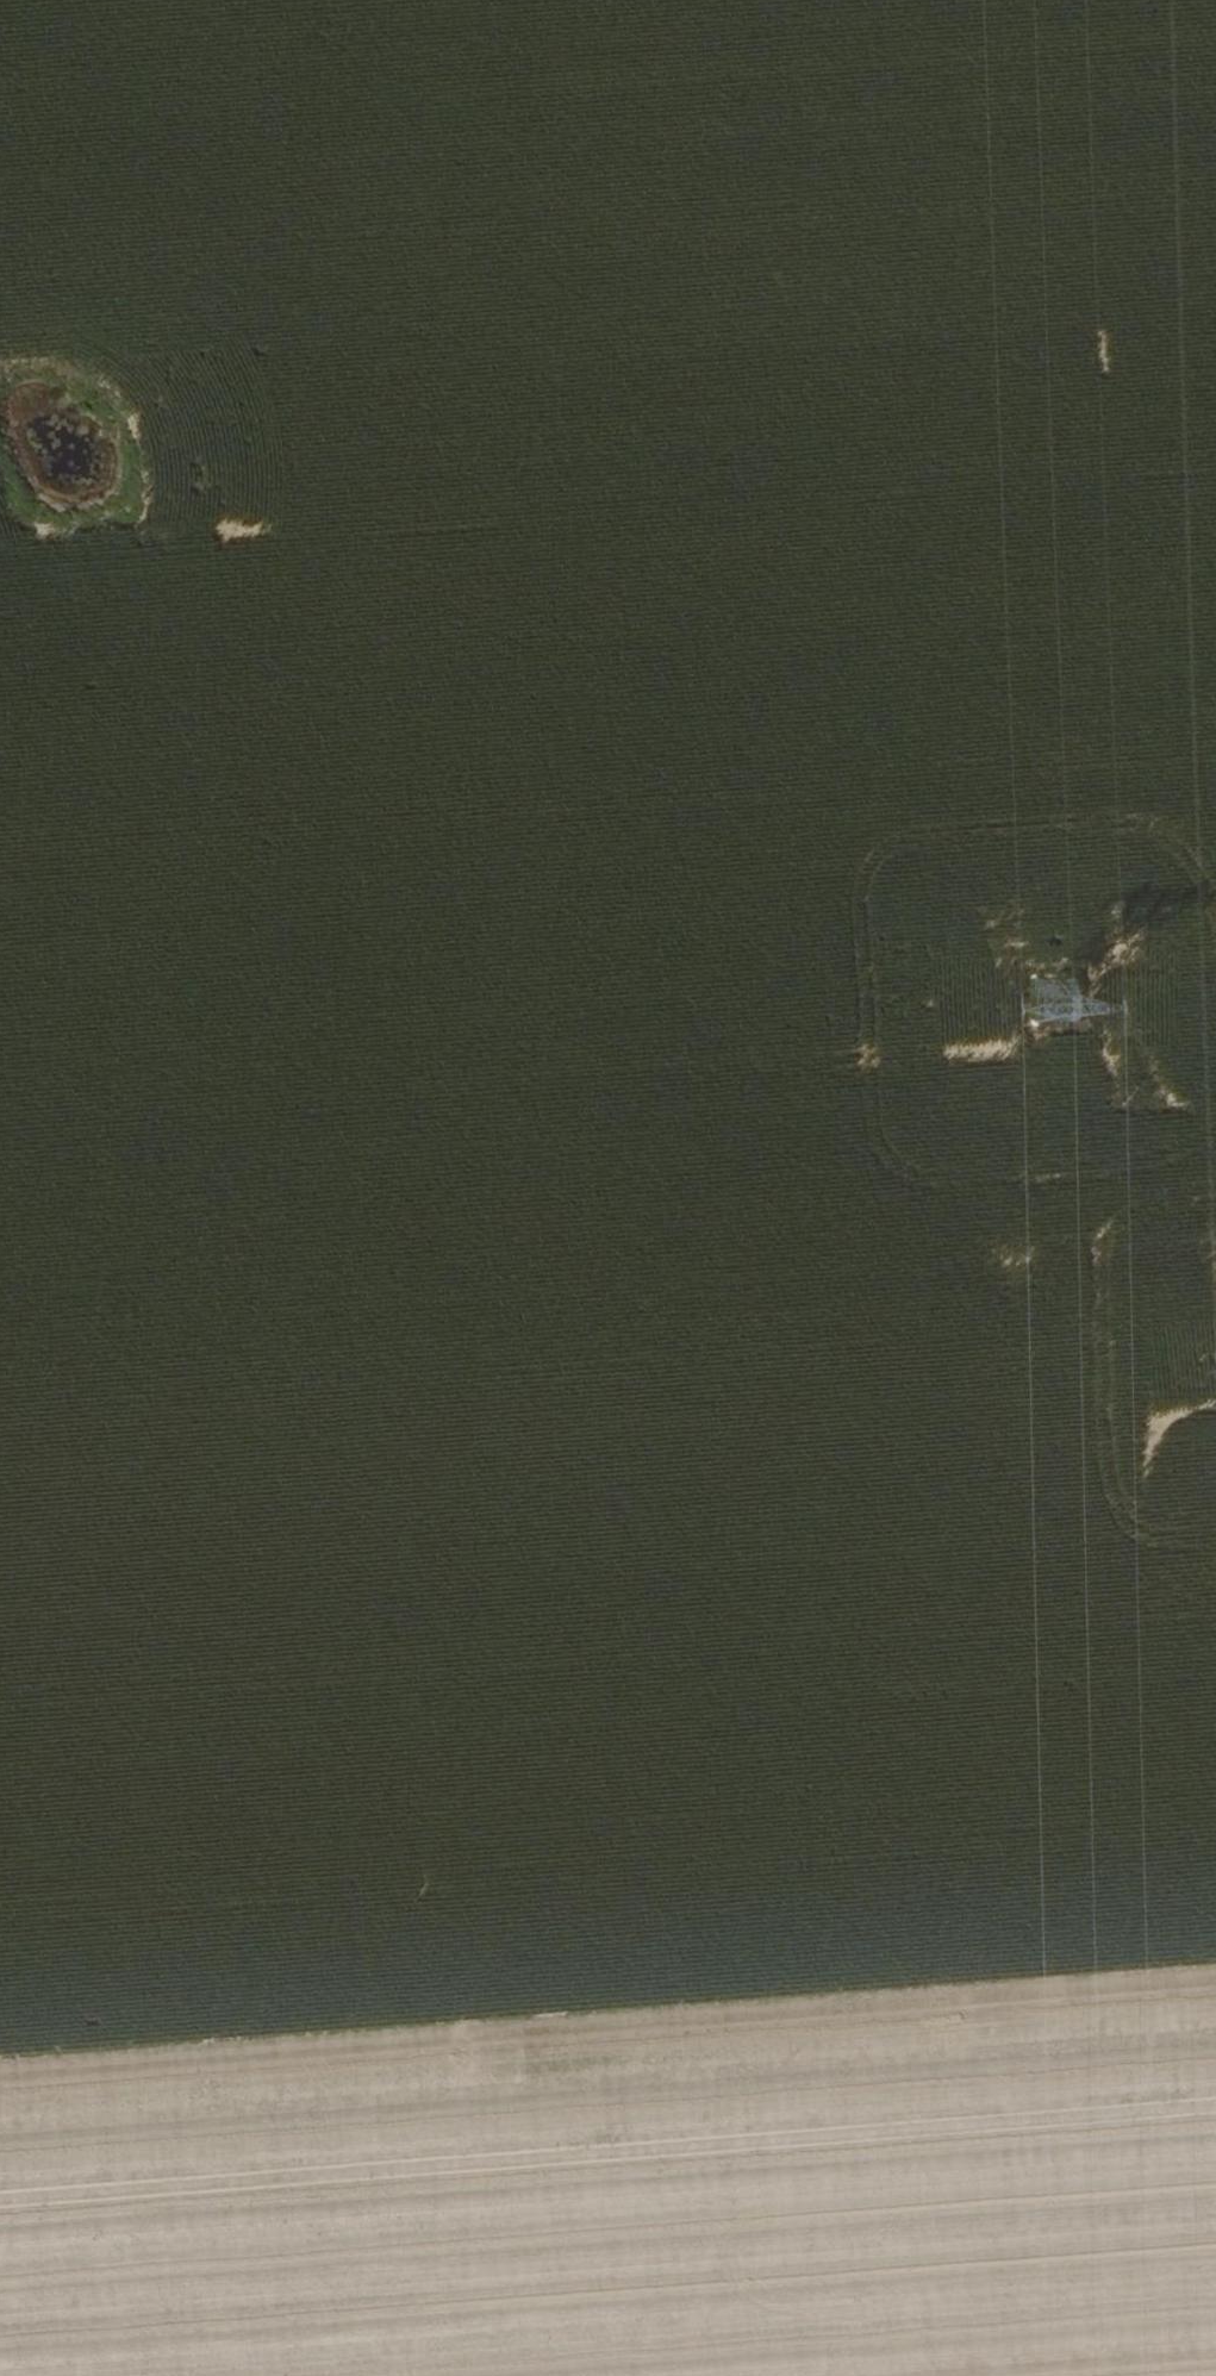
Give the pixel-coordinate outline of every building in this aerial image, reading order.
[(1141,1029),(1143,1050),(1168,1049),(1166,1027),(1141,1029)]
